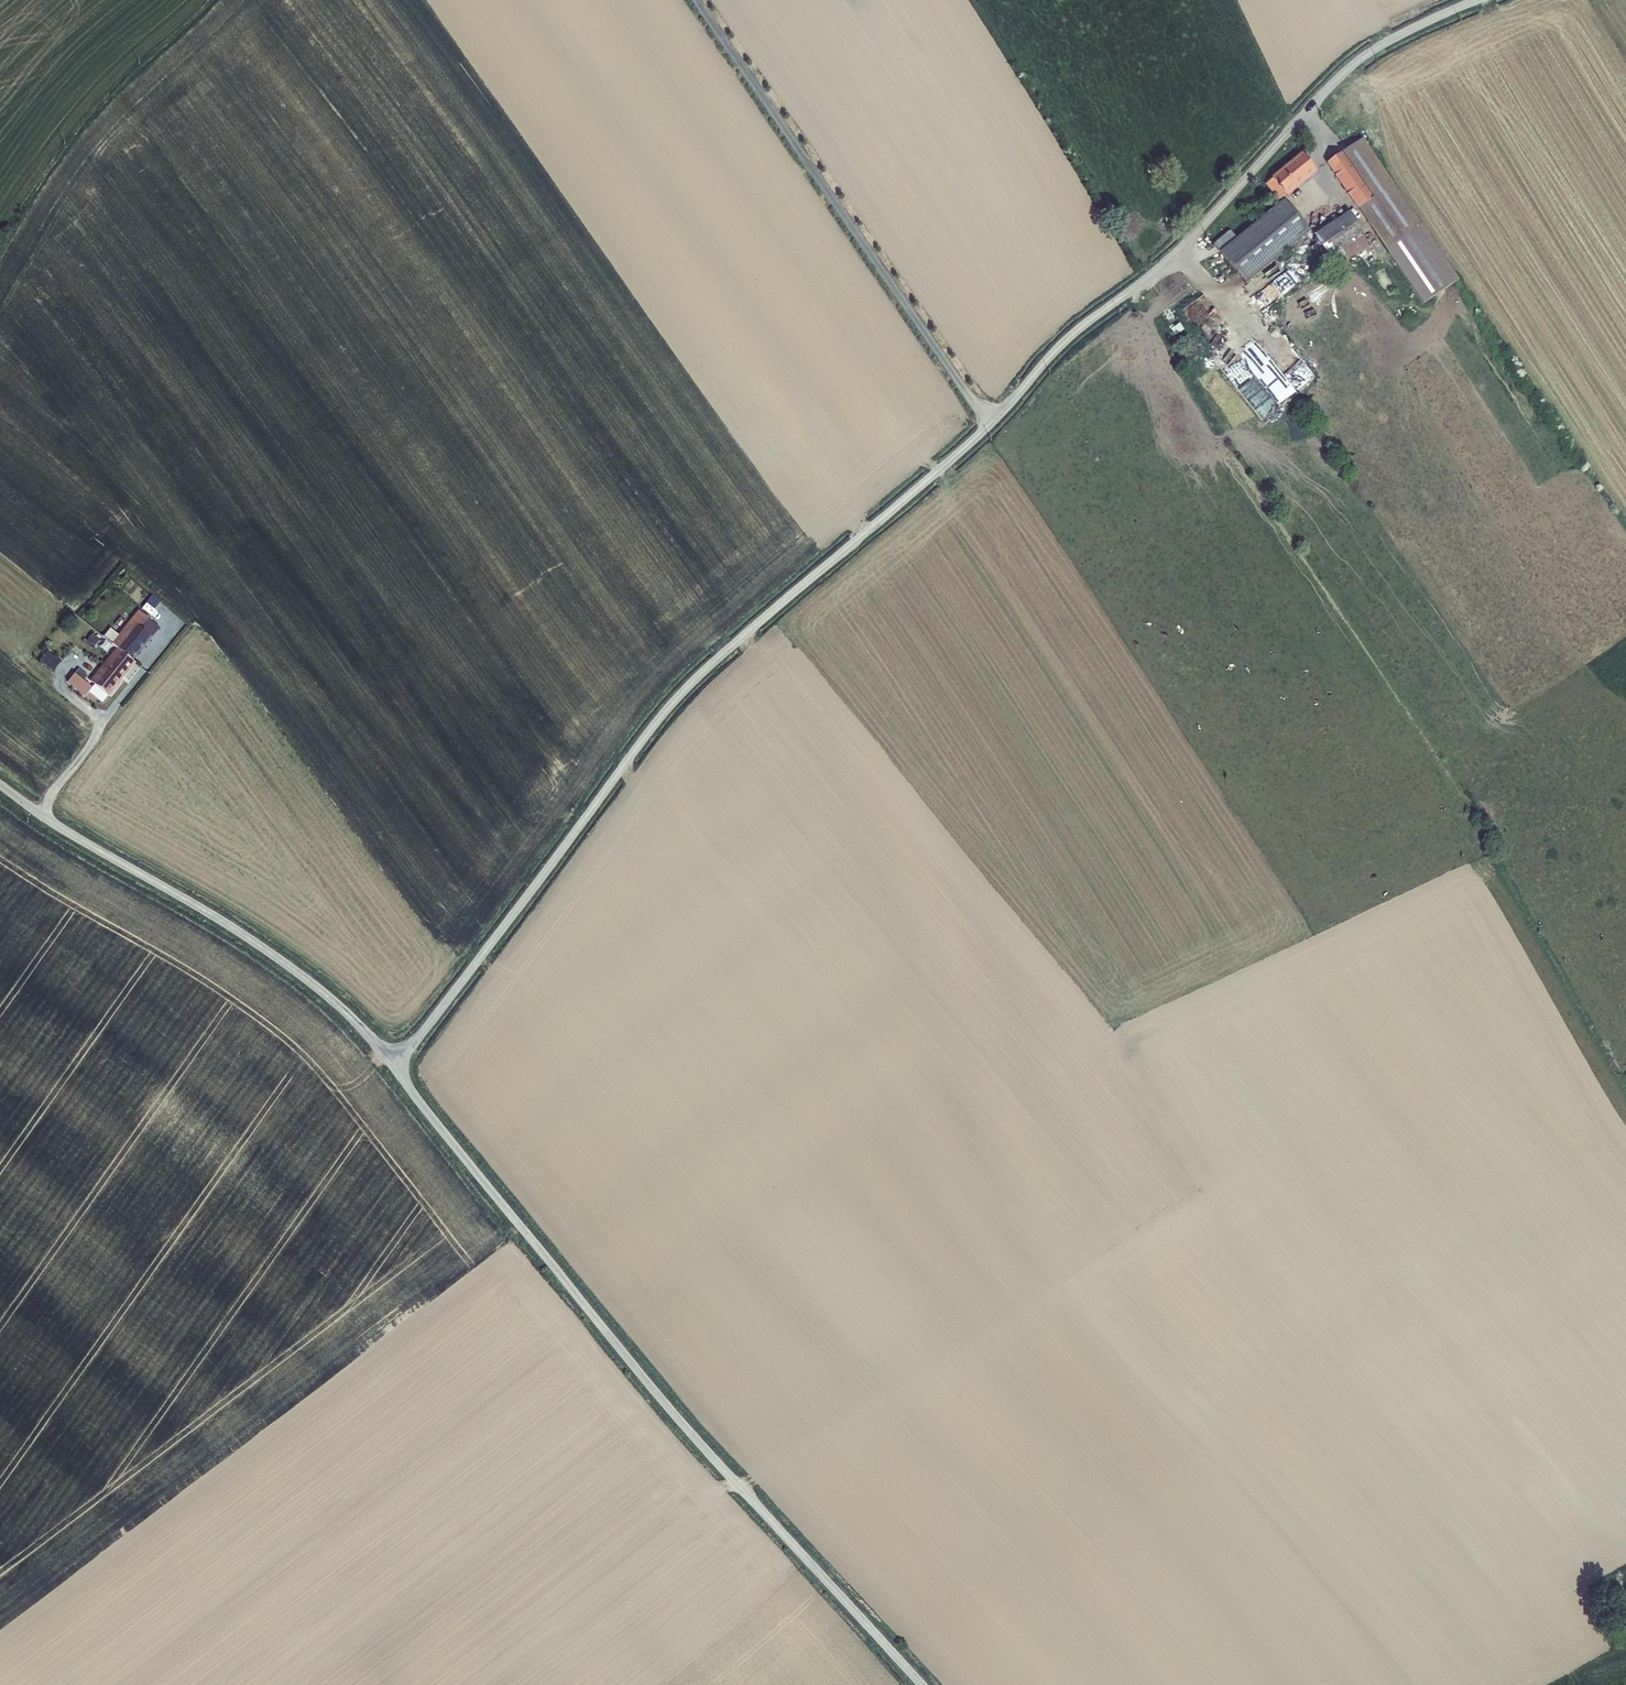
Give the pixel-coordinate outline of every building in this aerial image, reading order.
[(1341,153),(1326,164),(1357,209),(1358,209),(1385,249),(1421,224),(1363,138),(1341,153)] [(1317,172),(1301,153),(1272,177),(1273,178),(1286,195),(1287,196),(1317,172)] [(1278,201),(1286,195),(1273,178),(1265,184),(1278,201)] [(1230,230),(1213,243),(1245,283),(1309,230),(1284,199),(1236,238),(1230,230)] [(1349,211),(1314,235),(1318,242),(1310,247),(1319,263),(1328,257),(1330,259),(1335,254),(1341,265),(1371,245),(1364,235),(1365,235),(1349,211)] [(1411,237),(1416,244),(1424,239),(1420,232),(1411,237)] [(1271,326),(1255,339),(1281,372),(1264,386),(1280,405),(1316,376),(1294,350),(1292,351),(1271,326)] [(116,576),(118,586),(130,584),(128,574),(116,576)] [(119,634),(112,643),(117,647),(133,661),(152,637),(142,628),(149,619),(138,611),(119,634)] [(142,628),(152,637),(160,628),(149,619),(142,628)] [(75,626),(80,634),(89,630),(84,621),(75,626)] [(103,636),(112,643),(119,634),(110,627),(103,636)] [(39,660),(54,671),(61,662),(52,655),(57,649),(51,644),(39,660)] [(111,662),(126,675),(135,663),(133,661),(117,647),(108,659),(111,662)] [(98,678),(111,662),(108,659),(95,675),(98,678)] [(108,694),(110,696),(126,675),(111,662),(98,678),(93,683),(95,684),(108,694)] [(78,674),(82,678),(90,669),(85,666),(78,674)] [(108,694),(95,684),(91,689),(104,699),(108,694)] [(787,1514),(797,1526),(802,1522),(792,1510),(787,1514)]
